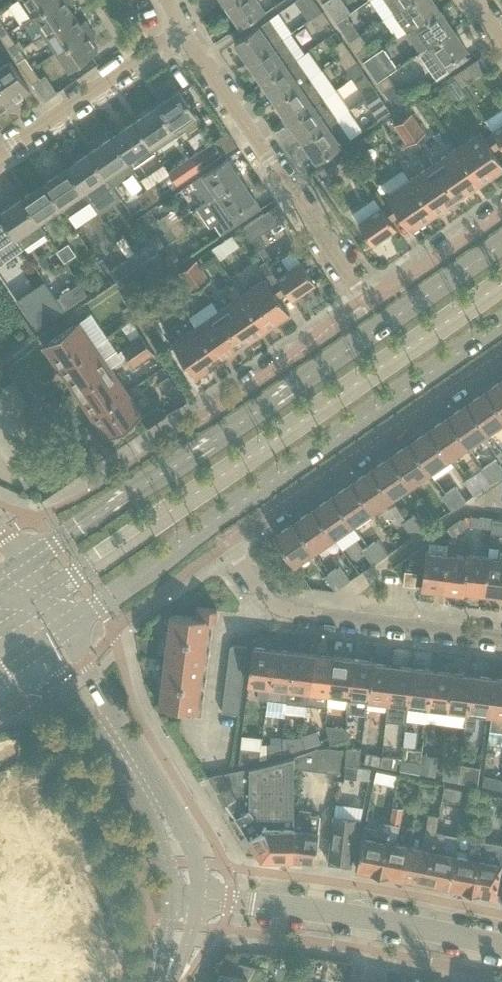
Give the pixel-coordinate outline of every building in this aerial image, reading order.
[(32,16),(55,0),(21,0),(32,16)] [(22,22),(34,40),(44,33),(73,14),(66,4),(71,1),(70,0),(55,0),(32,16),(22,22)] [(226,4),(228,6),(224,9),(231,20),(235,17),(240,25),(239,25),(240,26),(264,10),(263,9),(262,9),(256,0),(231,0),(226,4)] [(313,0),(296,0),(294,1),(308,20),(320,11),(313,0)] [(322,2),(330,14),(336,22),(337,22),(340,20),(346,16),(351,13),(342,0),(324,0),(322,2)] [(392,12),(410,0),(383,0),(392,12)] [(406,32),(438,10),(431,0),(410,0),(392,12),(406,32)] [(406,32),(419,52),(451,29),(438,10),(406,32)] [(44,33),(56,51),(90,29),(84,20),(79,23),(73,14),(44,33)] [(337,22),(336,22),(350,42),(350,41),(351,40),(359,35),(346,16),(340,20),(337,22)] [(235,42),(249,62),(283,38),(269,18),(258,25),(234,42),(234,43),(235,42)] [(90,29),(56,51),(68,70),(98,50),(90,40),(95,36),(90,29)] [(451,29),(419,52),(420,52),(418,53),(436,80),(449,71),(444,65),(467,49),(466,48),(465,49),(451,29)] [(7,32),(0,37),(8,49),(15,44),(7,32)] [(350,41),(350,42),(363,61),(373,55),(372,53),(360,35),(359,35),(351,40),(350,41)] [(249,62),(263,82),(296,59),(283,38),(249,62)] [(343,41),(331,49),(338,58),(349,50),(343,41)] [(373,55),(363,61),(376,81),(387,74),(396,68),(382,48),(373,55)] [(349,50),(338,58),(345,69),(356,61),(349,50)] [(17,62),(24,73),(32,68),(24,57),(17,62)] [(263,82),(276,101),(309,78),(296,59),(263,82)] [(455,75),(462,86),(486,69),(479,59),(455,75)] [(0,67),(0,87),(14,107),(22,101),(18,96),(29,90),(10,60),(0,67)] [(32,68),(24,73),(33,84),(40,80),(32,68)] [(484,76),(492,89),(501,82),(501,81),(495,69),(484,76)] [(363,72),(352,79),(366,99),(376,91),(363,72)] [(376,81),(376,82),(384,93),(395,85),(387,74),(376,81)] [(276,101),(290,122),(324,99),(309,78),(276,101)] [(2,108),(6,113),(14,107),(0,87),(0,109),(2,108)] [(156,105),(155,106),(177,137),(185,131),(190,132),(197,127),(197,123),(200,121),(178,89),(177,90),(178,92),(157,106),(156,105)] [(366,99),(365,99),(380,122),(391,114),(376,91),(366,99)] [(290,122),(304,142),(336,119),(337,118),(324,99),(290,122)] [(133,121),(149,144),(154,151),(176,136),(155,106),(156,107),(134,122),(133,121)] [(410,112),(402,118),(417,139),(425,133),(410,112)] [(417,139),(402,118),(393,124),(408,145),(417,139)] [(336,119),(304,142),(316,160),(315,161),(316,162),(340,145),(350,138),(339,122),(336,119)] [(133,122),(112,137),(127,159),(132,167),(154,152),(154,151),(149,144),(133,121),(132,121),(133,122)] [(492,130),(501,144),(501,145),(501,123),(492,130)] [(456,147),(481,183),(501,169),(501,164),(492,150),(501,145),(501,146),(501,145),(501,144),(492,130),(491,130),(492,132),(484,138),(479,131),(456,147)] [(227,132),(204,148),(206,150),(213,160),(236,144),(232,138),(229,134),(227,132)] [(111,138),(89,152),(105,174),(127,159),(112,137),(111,136),(110,137),(111,138)] [(456,147),(433,163),(458,199),(481,183),(456,147)] [(204,148),(191,157),(191,158),(192,159),(199,169),(213,160),(206,150),(204,148)] [(88,153),(67,168),(89,201),(112,185),(105,174),(89,152),(89,151),(88,152),(88,153)] [(344,152),(325,165),(331,174),(350,161),(344,152)] [(191,157),(169,173),(177,184),(190,176),(190,175),(199,169),(192,159),(191,158),(191,157)] [(193,180),(208,202),(240,180),(226,159),(227,159),(226,158),(193,180)] [(433,163),(410,179),(435,215),(458,199),(433,163)] [(66,168),(45,183),(60,205),(67,216),(75,227),(97,213),(89,201),(67,168),(66,167),(65,167),(66,168)] [(169,175),(148,190),(155,200),(176,185),(169,175)] [(390,202),(383,207),(391,220),(399,214),(410,231),(435,215),(410,179),(386,195),(390,202)] [(240,180),(208,202),(221,221),(217,224),(223,233),(260,207),(254,198),(253,198),(240,180)] [(43,184),(23,197),(38,220),(60,205),(45,183),(44,182),(43,183),(43,184)] [(148,190),(138,197),(145,206),(155,200),(148,190)] [(0,213),(0,215),(15,236),(23,248),(47,232),(38,220),(23,197),(22,198),(21,197),(20,198),(21,199),(0,213)] [(374,198),(351,214),(357,222),(372,244),(395,228),(390,220),(391,220),(383,207),(382,208),(381,206),(380,206),(374,198)] [(276,204),(242,227),(259,250),(265,245),(258,236),(286,217),(276,204)] [(173,210),(157,221),(165,232),(169,230),(181,221),(173,210)] [(23,248),(15,236),(0,215),(0,264),(23,248)] [(169,230),(165,232),(171,240),(187,230),(181,221),(169,230)] [(232,233),(216,248),(224,257),(240,242),(232,233)] [(151,241),(159,253),(166,248),(158,236),(151,241)] [(124,237),(117,241),(128,257),(136,269),(158,254),(159,253),(151,241),(135,252),(124,237)] [(68,244),(57,252),(64,263),(76,255),(68,244)] [(281,259),(270,266),(277,277),(287,291),(292,298),(315,283),(300,261),(293,251),(281,259)] [(173,252),(164,258),(171,268),(180,262),(173,252)] [(158,254),(136,269),(147,285),(169,269),(158,254)] [(127,258),(109,271),(116,280),(134,268),(127,258)] [(196,260),(188,265),(201,285),(209,279),(196,260)] [(264,279),(242,294),(266,330),(289,314),(277,297),(284,292),(286,291),(287,291),(277,277),(270,266),(267,262),(266,262),(266,261),(259,265),(260,266),(267,276),(266,277),(264,278),(264,279)] [(181,269),(178,271),(192,291),(201,285),(188,265),(181,269)] [(45,282),(17,300),(36,328),(64,310),(45,282)] [(79,283),(61,295),(69,306),(87,294),(79,283)] [(232,300),(218,310),(243,346),(266,330),(242,294),(237,287),(228,293),(232,300)] [(218,310),(195,326),(219,362),(243,346),(218,310)] [(90,313),(43,345),(60,369),(106,337),(90,313)] [(219,362),(195,326),(171,342),(195,378),(219,362)] [(141,334),(123,346),(135,363),(153,352),(141,334)] [(106,337),(60,369),(75,392),(111,367),(126,356),(121,349),(117,352),(106,337)] [(75,392),(91,415),(127,390),(111,367),(75,392)] [(486,391),(501,414),(501,379),(486,391)] [(175,385),(166,391),(167,393),(173,401),(181,395),(176,387),(175,385)] [(127,390),(91,415),(107,439),(143,414),(127,390)] [(467,404),(485,431),(501,419),(501,414),(486,391),(467,404)] [(467,404),(448,417),(466,444),(485,431),(467,404)] [(448,417),(428,430),(447,457),(466,444),(448,417)] [(428,430),(409,443),(428,470),(447,457),(428,430)] [(409,443),(390,456),(409,483),(428,470),(409,443)] [(390,456),(371,469),(390,496),(409,483),(390,456)] [(483,468),(493,483),(501,477),(501,468),(496,459),(483,468)] [(493,483),(483,468),(462,482),(473,496),(493,483)] [(371,469),(352,482),(371,509),(390,496),(371,469)] [(352,482),(333,495),(352,522),(371,509),(352,482)] [(455,486),(444,494),(455,509),(466,502),(455,486)] [(444,494),(441,497),(451,512),(455,509),(444,494)] [(333,495),(314,508),(333,535),(342,549),(360,537),(351,523),(352,522),(333,495)] [(314,508),(295,521),(314,548),(333,535),(314,508)] [(417,512),(406,520),(417,535),(428,527),(417,512)] [(470,525),(471,515),(466,515),(449,525),(454,533),(468,524),(470,525)] [(479,518),(478,526),(491,527),(492,519),(479,518)] [(491,533),(501,534),(501,520),(492,519),(491,527),(491,528),(491,533)] [(406,520),(402,523),(404,525),(413,538),(417,535),(406,520)] [(314,548),(295,521),(274,535),(293,563),(294,563),(293,562),(314,548)] [(378,539),(368,546),(378,561),(389,554),(388,554),(378,539)] [(449,542),(447,552),(456,553),(457,543),(449,542)] [(368,546),(362,550),(372,565),(378,561),(368,546)] [(483,593),(501,595),(501,549),(499,549),(498,558),(496,558),(487,557),(483,593)] [(426,550),(421,587),(443,590),(444,590),(446,577),(442,577),(443,566),(446,566),(447,552),(426,550)] [(443,566),(442,577),(446,577),(444,590),(461,592),(462,590),(466,555),(456,553),(447,552),(446,566),(443,566)] [(466,555),(462,590),(470,591),(483,593),(487,557),(466,555)] [(340,566),(329,573),(339,588),(350,580),(340,566)] [(405,571),(403,585),(415,586),(416,572),(405,571)] [(329,573),(323,577),(334,592),(339,588),(329,573)] [(216,608),(196,606),(195,617),(170,614),(158,706),(196,710),(207,619),(215,620),(216,608)] [(221,713),(238,715),(246,647),(233,645),(229,648),(221,713)] [(257,697),(267,698),(270,673),(273,673),(274,661),(270,661),(272,649),(252,646),(248,682),(258,683),(257,697)] [(267,698),(288,701),(289,687),(293,651),(272,649),(270,661),(274,661),(273,673),(270,673),(267,698)] [(288,701),(307,703),(310,678),(313,678),(314,666),(310,666),(312,654),(293,651),(289,687),(288,701)] [(328,706),(329,692),(334,656),(312,654),(310,666),(314,666),(313,678),(310,678),(307,703),(328,706)] [(334,656),(329,692),(348,694),(350,683),(353,683),(354,671),(351,671),(352,659),(334,656)] [(348,694),(346,711),(356,713),(367,714),(368,699),(373,663),(373,661),(352,659),(351,671),(354,671),(353,683),(350,683),(348,694)] [(368,699),(388,701),(389,690),(392,690),(393,678),(389,678),(391,665),(373,663),(368,699)] [(405,720),(407,703),(412,668),(391,665),(389,678),(393,678),(392,690),(389,690),(388,701),(386,719),(405,721),(405,720)] [(407,703),(405,720),(426,722),(428,706),(429,695),(431,695),(433,683),(429,683),(430,670),(412,668),(407,703)] [(428,706),(448,708),(452,673),(432,670),(430,670),(429,683),(433,683),(431,695),(429,695),(428,706)] [(452,673),(448,708),(467,711),(469,699),(471,700),(472,688),(469,687),(470,675),(452,673)] [(489,713),(493,678),(470,675),(469,687),(472,688),(471,700),(469,699),(467,711),(465,728),(474,729),(476,712),(487,713),(489,713)] [(489,713),(491,714),(489,730),(501,731),(501,679),(493,678),(489,713)] [(347,728),(325,726),(328,737),(330,744),(347,740),(347,733),(347,728)] [(317,731),(301,735),(302,738),(305,748),(320,743),(317,731)] [(302,738),(282,738),(282,743),(282,754),(282,755),(305,748),(302,738)] [(260,750),(259,760),(271,757),(271,755),(282,754),(282,743),(261,744),(260,750)] [(240,748),(238,764),(259,760),(260,750),(240,748)] [(294,758),(294,768),(340,773),(342,749),(327,748),(318,749),(294,758)] [(346,749),(345,765),(353,764),(353,767),(357,767),(358,768),(361,749),(346,749)] [(365,753),(364,763),(380,766),(382,756),(365,753)] [(382,756),(380,766),(396,769),(398,759),(382,756)] [(262,858),(294,859),(294,815),(294,783),(294,768),(294,758),(272,762),(207,776),(262,858)] [(421,763),(419,773),(435,776),(438,761),(422,758),(421,763)] [(405,760),(403,770),(419,773),(421,763),(405,760)] [(460,769),(458,781),(478,785),(480,768),(461,764),(460,769)] [(346,766),(344,778),(356,779),(357,767),(353,767),(346,766)] [(444,766),(442,778),(458,781),(460,769),(444,766)] [(384,771),(381,784),(396,787),(399,774),(384,771)] [(482,786),(501,790),(501,781),(492,779),(483,778),(482,786)] [(444,786),(441,799),(459,802),(461,790),(444,786)] [(472,792),(469,804),(488,808),(490,796),(472,792)] [(294,815),(294,859),(315,862),(317,842),(320,816),(310,814),(311,810),(299,808),(298,815),(294,815)] [(379,873),(403,877),(409,844),(397,842),(403,810),(391,808),(388,822),(379,873)] [(409,844),(403,877),(426,882),(436,831),(438,818),(439,815),(428,813),(422,846),(409,844)] [(328,864),(351,867),(361,819),(334,816),(328,864)] [(363,835),(357,869),(379,873),(388,822),(380,821),(378,828),(365,826),(364,828),(363,835)] [(9,927),(0,964),(0,981),(67,981),(71,968),(55,964),(58,951),(65,947),(68,935),(59,920),(73,911),(63,909),(46,883),(30,879),(0,831),(0,913),(9,927)] [(436,831),(426,882),(449,887),(456,853),(442,850),(445,833),(436,831)] [(456,853),(449,887),(471,891),(481,841),(471,839),(468,856),(456,853)] [(471,891),(495,895),(499,876),(501,862),(501,858),(501,845),(498,844),(491,843),(481,841),(471,891)] [(87,891),(70,905),(81,918),(98,904),(87,891)] [(218,981),(252,981),(255,968),(238,963),(235,974),(221,971),(218,981)]
